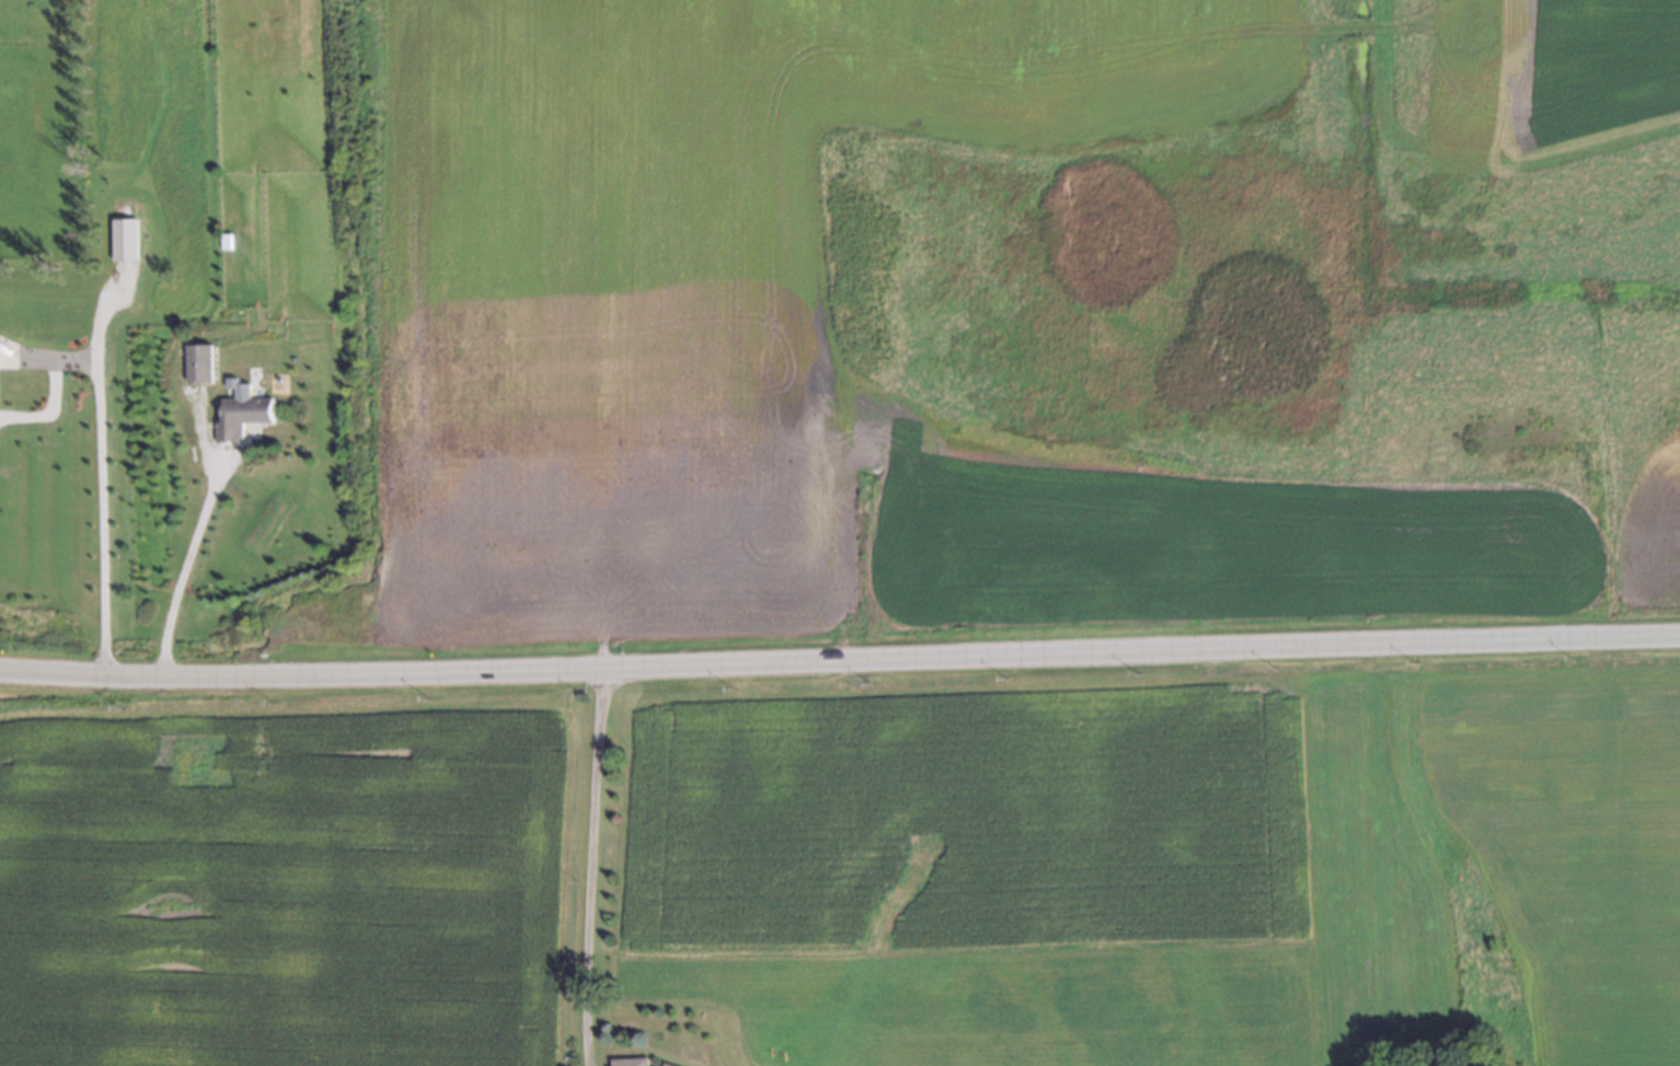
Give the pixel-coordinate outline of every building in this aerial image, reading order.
[(112,219),(112,261),(136,261),(136,219),(112,219)] [(215,233),(227,233),(227,248),(215,248),(215,233)] [(185,345),(208,345),(210,382),(186,382),(185,345)] [(221,401),(269,399),(271,424),(239,422),(239,441),(225,441),(225,443),(214,442),(215,422),(221,422),(221,401)] [(647,1055),(647,1065),(611,1065),(611,1056),(647,1055)]
